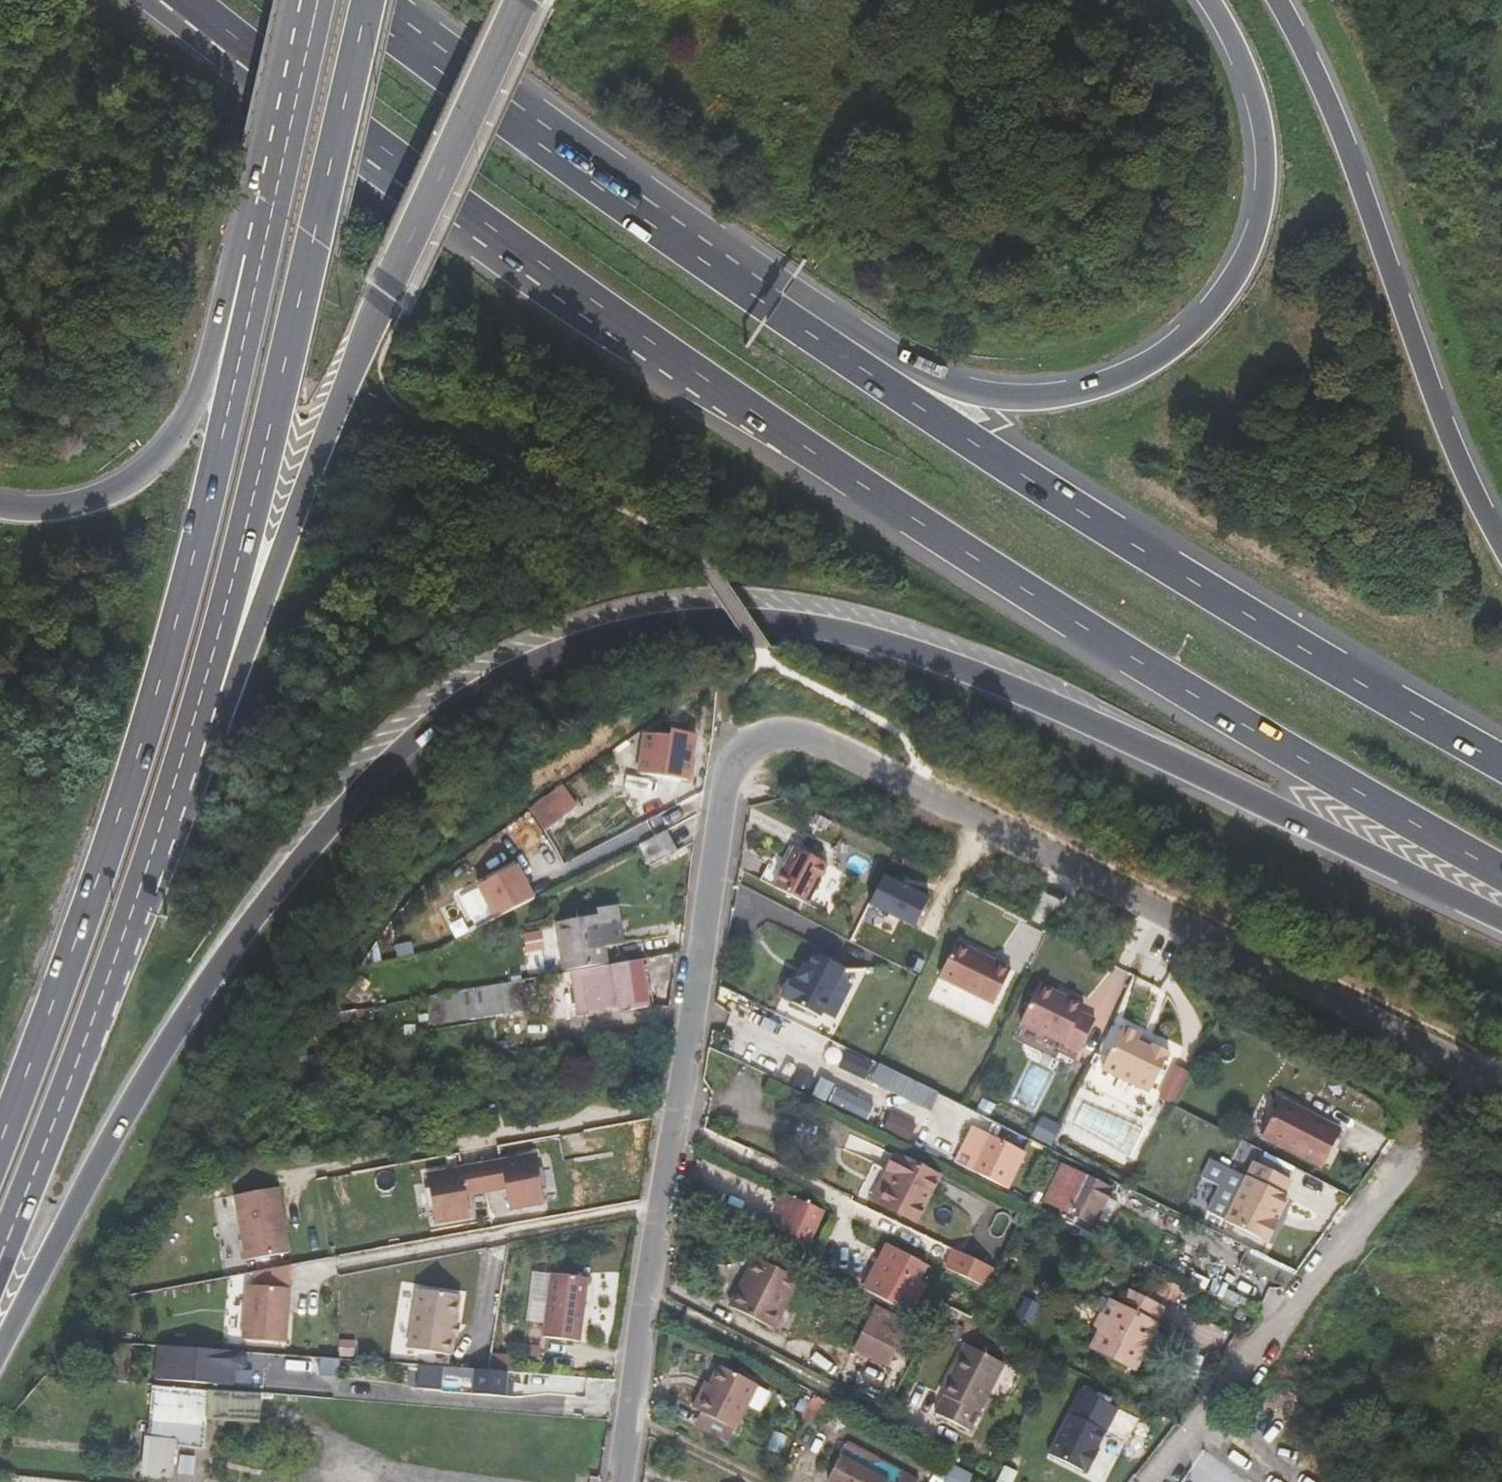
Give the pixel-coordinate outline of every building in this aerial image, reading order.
[(696,734),(671,731),(671,737),(645,733),(639,774),(684,780),(686,766),(691,767),(696,734)] [(555,799),(522,825),(534,839),(567,813),(555,799)] [(678,801),(609,838),(618,855),(638,844),(665,830),(687,818),(678,801)] [(518,820),(509,827),(517,836),(524,853),(537,845),(534,839),(522,825),(518,820)] [(665,830),(638,844),(651,866),(677,852),(665,830)] [(827,865),(794,848),(774,888),(807,904),(827,865)] [(478,882),(494,918),(537,898),(521,863),(478,882)] [(929,900),(883,878),(869,906),(915,928),(929,900)] [(564,972),(608,965),(605,942),(624,939),(618,901),(599,904),(600,916),(556,923),(564,972)] [(1011,969),(956,942),(939,976),(994,1003),(1011,969)] [(844,968),(813,953),(800,980),(793,976),(792,977),(785,979),(780,990),(782,997),(782,998),(820,1017),(844,968)] [(624,963),(570,972),(576,1012),(631,1004),(624,963)] [(524,981),(428,998),(431,1024),(527,1010),(524,981)] [(932,1000),(990,1022),(996,1004),(939,983),(932,1000)] [(1057,995),(1038,986),(1020,1024),(1079,1053),(1094,1022),(1080,1015),(1083,1008),(1065,999),(1064,1001),(1055,997),(1057,995)] [(1140,1036),(1122,1027),(1101,1070),(1149,1094),(1169,1054),(1152,1046),(1150,1050),(1137,1044),(1140,1036)] [(812,1052),(862,1076),(867,1064),(817,1040),(812,1052)] [(1177,1104),(1191,1070),(1173,1063),(1159,1097),(1177,1104)] [(938,1094),(879,1065),(870,1084),(930,1113),(938,1094)] [(1031,1068),(1019,1103),(1035,1109),(1047,1074),(1031,1068)] [(839,1091),(835,1107),(870,1117),(875,1102),(839,1091)] [(1298,1110),(1281,1101),(1261,1138),(1321,1169),(1341,1132),(1307,1114),(1305,1118),(1296,1113),(1298,1110)] [(886,1116),(880,1127),(907,1140),(913,1129),(886,1116)] [(972,1126),(954,1162),(969,1171),(987,1134),(972,1126)] [(1025,1152),(987,1134),(969,1171),(1007,1189),(1025,1152)] [(903,1159),(895,1155),(872,1200),(880,1204),(903,1159)] [(542,1157),(489,1166),(493,1193),(514,1189),(517,1210),(550,1204),(542,1157)] [(939,1177),(903,1159),(880,1204),(916,1222),(939,1177)] [(1288,1180),(1252,1162),(1223,1221),(1265,1242),(1275,1222),(1270,1219),(1275,1210),(1278,1212),(1286,1197),(1281,1195),(1288,1180)] [(1060,1164),(1042,1201),(1063,1212),(1082,1174),(1060,1164)] [(489,1166),(435,1175),(444,1224),(477,1218),(474,1196),(493,1193),(489,1166)] [(1082,1174),(1063,1212),(1059,1219),(1072,1225),(1076,1218),(1094,1227),(1112,1189),(1082,1174)] [(284,1188),(241,1196),(252,1261),(296,1253),(284,1188)] [(822,1212),(793,1200),(775,1245),(802,1260),(822,1212)] [(926,1283),(919,1280),(926,1267),(889,1247),(866,1290),(905,1311),(911,1298),(917,1301),(926,1283)] [(986,1285),(995,1267),(954,1248),(946,1266),(986,1285)] [(735,1310),(774,1329),(799,1280),(755,1257),(745,1276),(751,1279),(735,1310)] [(1296,1272),(1263,1262),(1254,1282),(1259,1285),(1278,1286),(1287,1283),(1288,1283),(1292,1279),(1293,1276),(1296,1272)] [(557,1273),(546,1336),(582,1342),(593,1279),(557,1273)] [(751,1279),(745,1276),(730,1307),(735,1310),(751,1279)] [(300,1344),(304,1290),(260,1286),(256,1341),(300,1344)] [(1100,1333),(1092,1349),(1134,1370),(1157,1322),(1165,1308),(1131,1291),(1122,1307),(1115,1303),(1100,1333)] [(464,1301),(423,1295),(414,1349),(456,1355),(464,1301)] [(1115,1303),(1109,1300),(1094,1328),(1101,1332),(1115,1303)] [(876,1305),(870,1317),(904,1334),(910,1322),(876,1305)] [(904,1334),(870,1317),(854,1349),(888,1366),(904,1334)] [(1005,1364),(966,1344),(956,1363),(960,1365),(944,1396),(935,1413),(970,1431),(1005,1364)] [(156,1379),(155,1380),(233,1387),(236,1351),(159,1346),(156,1379)] [(304,1357),(303,1365),(316,1366),(316,1358),(304,1357)] [(960,1365),(956,1363),(940,1394),(944,1396),(960,1365)] [(701,1390),(692,1408),(737,1431),(760,1385),(719,1365),(709,1383),(705,1392),(701,1390)] [(515,1373),(425,1366),(423,1391),(471,1395),(513,1398),(515,1373)] [(705,1381),(701,1390),(705,1392),(709,1383),(705,1381)] [(208,1392),(155,1388),(153,1407),(152,1420),(206,1425),(206,1418),(207,1412),(208,1392)] [(261,1397),(208,1392),(207,1412),(206,1418),(260,1422),(261,1397)] [(850,1415),(814,1397),(803,1418),(839,1437),(850,1415)] [(1106,1432),(1070,1413),(1049,1452),(1093,1475),(1099,1462),(1093,1458),(1106,1432)] [(152,1420),(151,1423),(146,1474),(172,1476),(175,1447),(203,1449),(205,1428),(206,1425),(152,1420)] [(848,1441),(827,1481),(828,1481),(918,1481),(920,1478),(848,1441)]
